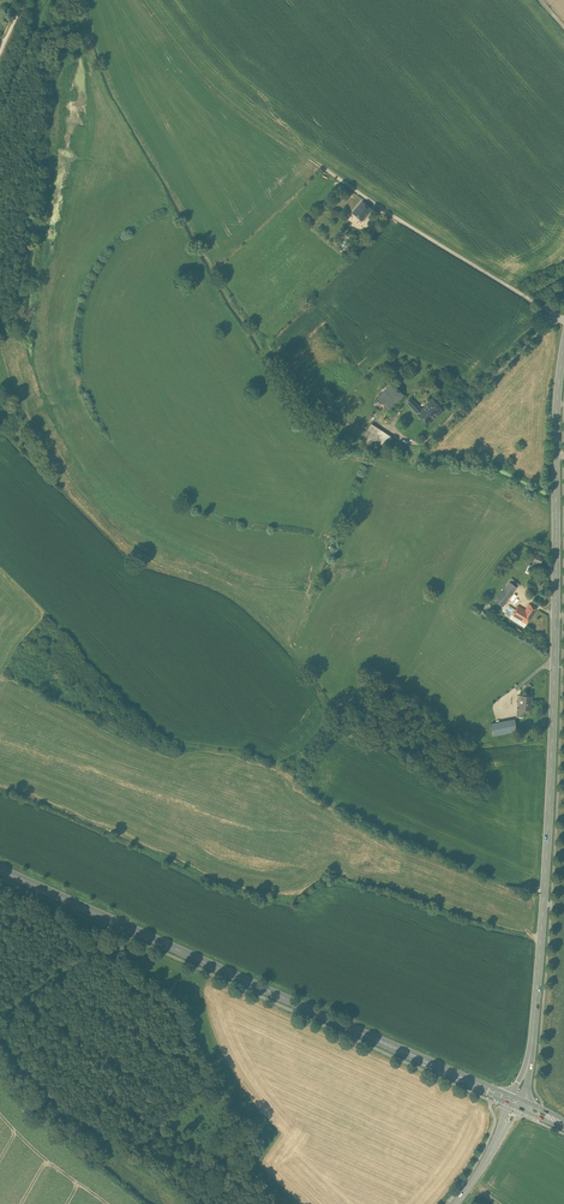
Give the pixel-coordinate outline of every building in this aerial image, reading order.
[(372,209),(362,201),(352,213),(362,221),(372,209)] [(393,383),(376,399),(388,411),(404,395),(393,383)] [(417,414),(403,427),(414,438),(433,421),(422,409),(422,410),(411,398),(406,402),(417,414)] [(433,399),(422,409),(433,421),(444,411),(433,399)] [(392,437),(371,424),(365,434),(368,437),(373,440),(385,448),(392,437)] [(368,437),(365,442),(370,445),(373,440),(368,437)] [(543,558),(535,555),(533,561),(541,564),(543,558)] [(532,574),(535,566),(528,563),(525,571),(532,574)] [(519,584),(511,578),(509,581),(517,587),(519,584)] [(509,581),(504,588),(512,594),(517,587),(509,581)] [(512,594),(504,588),(495,600),(502,606),(512,594)] [(526,610),(520,620),(527,624),(536,608),(529,604),(526,610)] [(518,606),(512,615),(520,620),(526,610),(518,606)] [(532,696),(520,695),(519,708),(519,709),(524,709),(531,710),(532,703),(531,703),(532,696)] [(515,719),(491,724),(493,735),(517,731),(515,719)]
